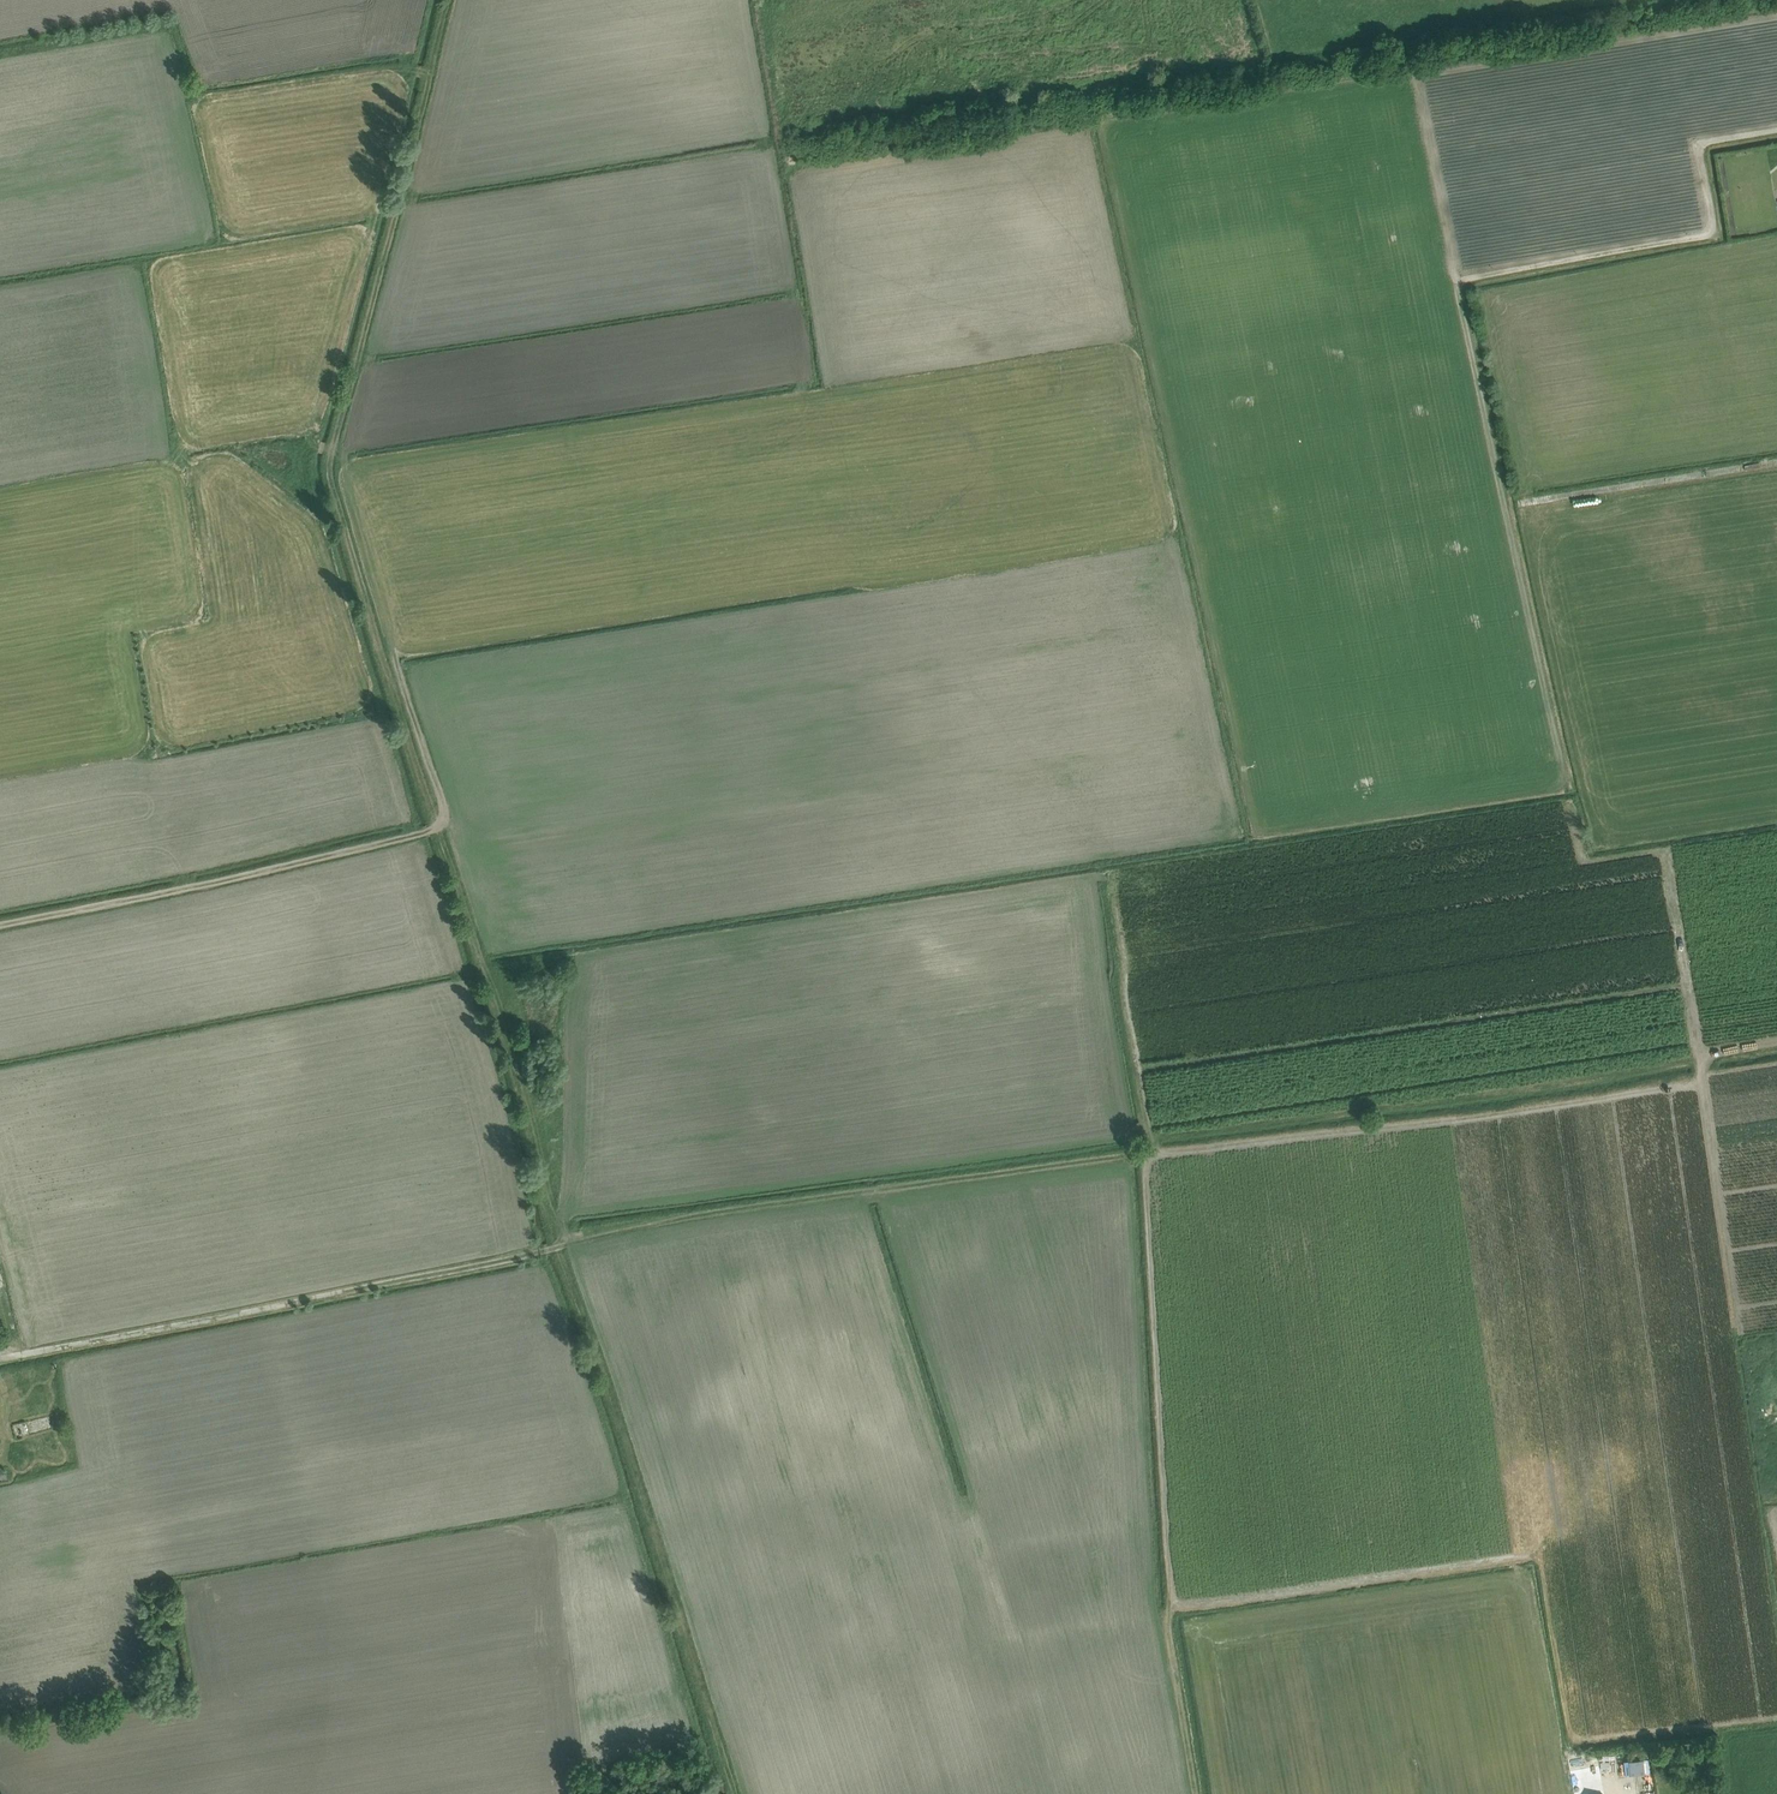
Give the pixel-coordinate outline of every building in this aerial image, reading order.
[(1759,169),(1760,161),(1733,159),(1732,174),(1749,175),(1750,168),(1759,169)]
